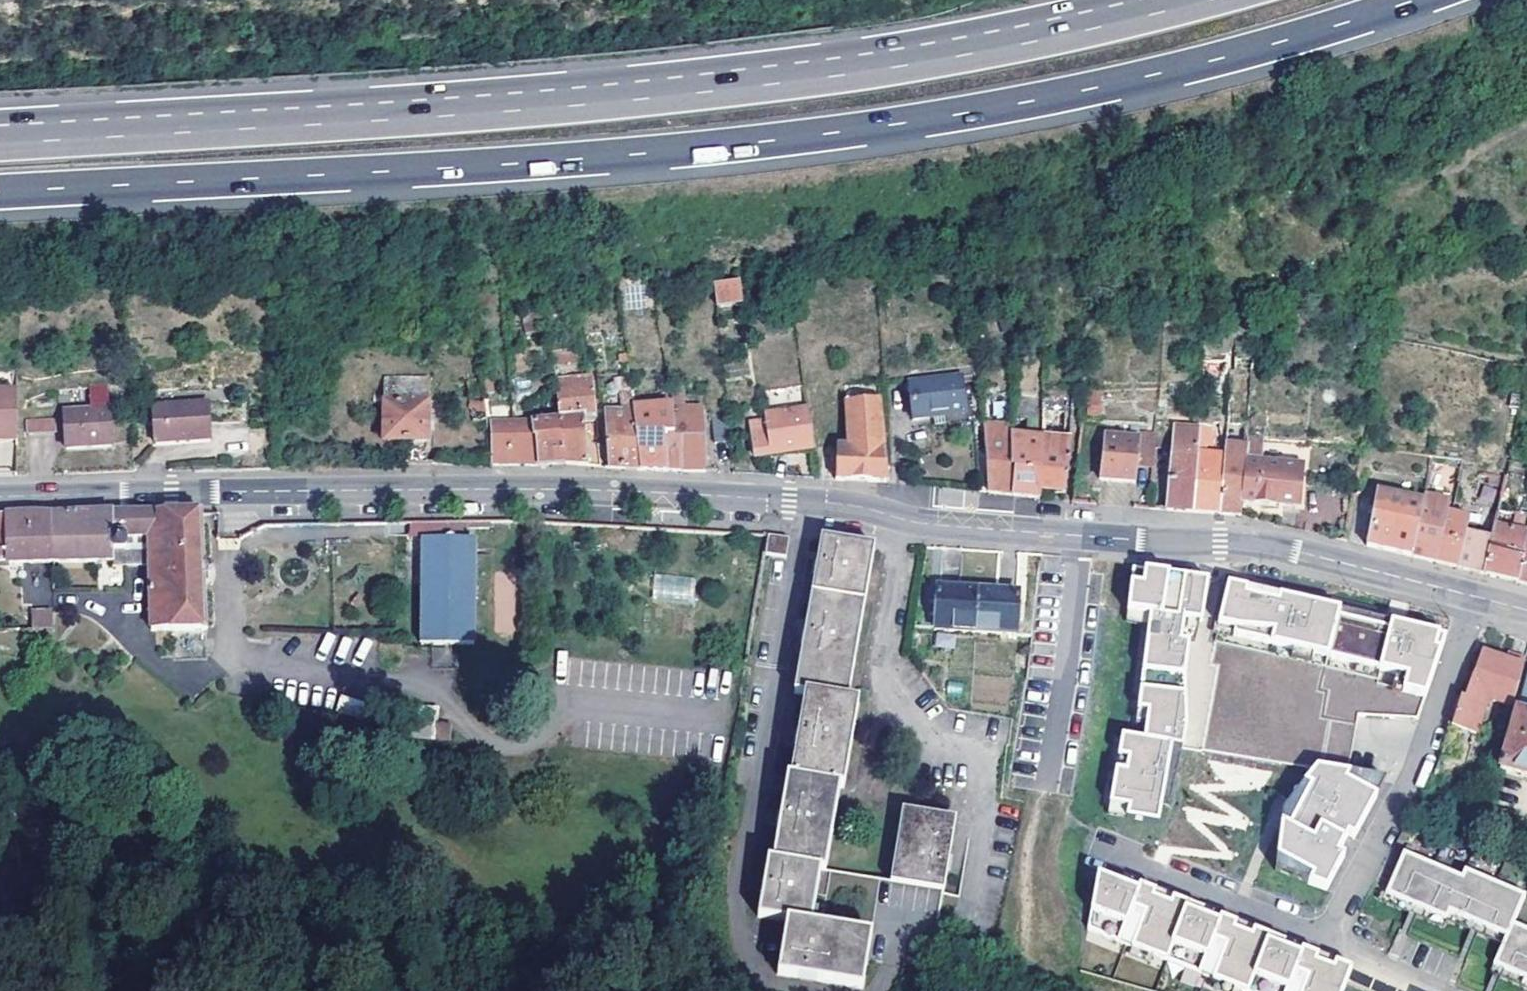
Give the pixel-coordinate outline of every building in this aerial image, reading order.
[(738,280),(714,283),(716,305),(740,302),(738,280)] [(545,333),(539,309),(521,314),(527,338),(545,333)] [(730,321),(722,322),(723,334),(731,333),(730,321)] [(550,354),(552,365),(591,361),(588,348),(550,354)] [(639,470),(633,417),(632,412),(633,410),(627,366),(620,366),(623,391),(618,390),(620,411),(605,412),(609,466),(639,470)] [(481,388),(479,370),(469,371),(472,389),(481,388)] [(555,380),(559,416),(565,415),(584,412),(584,413),(597,412),(593,373),(555,380)] [(406,443),(406,462),(428,463),(427,380),(384,379),(384,392),(373,392),(373,404),(384,404),(384,444),(406,443)] [(965,383),(916,387),(918,420),(968,417),(965,383)] [(85,386),(87,409),(106,408),(105,384),(85,386)] [(16,436),(17,390),(0,391),(0,436),(16,436)] [(687,407),(686,393),(672,395),(673,398),(674,407),(687,407)] [(487,425),(482,394),(469,396),(473,427),(487,425)] [(1039,497),(1041,490),(1042,473),(1045,429),(1028,429),(1028,419),(1043,418),(1043,412),(1045,412),(1045,396),(1013,396),(1013,418),(1025,418),(1025,432),(1042,432),(1042,435),(1013,435),(1013,440),(1013,494),(1025,496),(1039,497)] [(1073,397),(1045,396),(1045,412),(1065,413),(1073,413),(1073,397)] [(204,403),(150,406),(152,444),(206,441),(204,403)] [(889,482),(885,403),(849,403),(848,447),(837,447),(836,481),(889,482)] [(532,408),(534,422),(544,421),(543,407),(532,408)] [(679,437),(683,471),(706,471),(703,407),(687,407),(674,407),(676,418),(679,437)] [(87,409),(61,410),(63,448),(107,446),(106,408),(87,409)] [(811,438),(807,410),(764,415),(765,420),(752,421),(754,457),(813,451),(811,438)] [(559,416),(559,420),(562,420),(565,463),(588,465),(588,455),(594,454),(592,438),(586,438),(585,420),(584,413),(584,412),(565,415),(559,416)] [(584,413),(585,420),(598,419),(597,412),(584,413)] [(1065,432),(1072,433),(1073,413),(1065,413),(1065,432)] [(732,442),(729,416),(712,418),(715,444),(732,442)] [(676,418),(633,417),(639,470),(653,470),(665,471),(663,439),(679,437),(676,418)] [(52,420),(23,421),(24,435),(52,434),(52,420)] [(544,421),(534,422),(535,437),(537,439),(538,465),(546,465),(565,463),(562,420),(559,420),(544,421)] [(490,422),(493,464),(530,465),(538,465),(537,439),(535,437),(534,422),(490,422)] [(1197,422),(1196,434),(1193,512),(1215,514),(1221,514),(1224,455),(1204,453),(1205,446),(1208,446),(1211,422),(1197,422)] [(998,428),(977,427),(977,437),(997,436),(998,428)] [(1047,429),(1045,429),(1042,473),(1049,474),(1048,491),(1065,493),(1072,437),(1047,435),(1047,429)] [(1193,512),(1196,434),(1170,433),(1166,509),(1193,512)] [(1135,482),(1137,468),(1138,455),(1152,456),(1153,441),(1103,436),(1099,479),(1135,482)] [(670,471),(683,471),(679,437),(663,439),(665,471),(670,471)] [(1247,437),(1246,444),(1245,461),(1258,462),(1260,438),(1247,437)] [(986,440),(988,492),(1013,494),(1013,440),(986,440)] [(1242,501),(1245,461),(1246,444),(1225,442),(1224,455),(1221,514),(1237,515),(1241,516),(1242,501)] [(1138,455),(1137,468),(1151,470),(1152,456),(1138,455)] [(1302,467),(1258,462),(1245,461),(1242,501),(1298,506),(1302,467)] [(1049,474),(1042,473),(1041,490),(1044,490),(1048,491),(1049,474)] [(1412,556),(1421,500),(1377,491),(1372,514),(1366,545),(1412,556)] [(1435,561),(1447,512),(1449,500),(1423,494),(1421,500),(1412,556),(1429,560),(1435,561)] [(206,631),(202,511),(152,511),(114,512),(113,561),(113,565),(151,565),(151,631),(206,631)] [(81,513),(55,515),(54,563),(113,561),(114,512),(81,513)] [(1464,568),(1483,573),(1492,537),(1467,531),(1471,518),(1447,512),(1435,561),(1464,568)] [(54,563),(55,515),(18,514),(2,514),(0,514),(0,564),(54,563)] [(427,539),(472,539),(472,521),(413,522),(413,539),(427,539)] [(1483,573),(1512,579),(1518,581),(1526,538),(1526,532),(1495,525),(1492,537),(1483,573)] [(768,537),(765,556),(786,560),(789,541),(768,537)] [(1518,581),(1526,583),(1526,538),(1518,581)] [(472,539),(427,539),(428,647),(481,646),(480,539),(472,539)] [(863,984),(870,929),(816,922),(826,870),(841,788),(844,788),(857,704),(849,703),(874,550),(822,540),(795,693),(806,695),(792,778),(788,778),(773,861),(768,861),(759,913),(789,919),(780,970),(863,984)] [(691,606),(696,579),(655,571),(650,598),(691,606)] [(1129,816),(1158,822),(1172,745),(1182,747),(1185,730),(1188,673),(1192,640),(1184,639),(1187,621),(1204,623),(1210,581),(1135,571),(1130,612),(1152,615),(1140,710),(1149,712),(1146,741),(1122,735),(1119,755),(1128,757),(1126,770),(1118,769),(1112,803),(1130,806),(1129,816)] [(25,603),(50,602),(48,574),(23,575),(25,603)] [(1404,690),(1426,697),(1446,638),(1394,621),(1392,627),(1379,623),(1351,615),(1341,613),(1342,606),(1282,595),(1281,601),(1273,599),(1256,596),(1249,595),(1250,588),(1229,584),(1221,628),(1409,676),(1404,690)] [(973,632),(979,591),(940,588),(937,629),(973,632)] [(1282,595),(1250,588),(1249,595),(1256,596),(1273,599),(1281,601),(1282,595)] [(1019,594),(979,591),(973,632),(1016,635),(1019,594)] [(1394,621),(1342,606),(1341,613),(1351,615),(1379,623),(1392,627),(1394,621)] [(54,614),(36,615),(36,631),(54,631),(54,614)] [(1476,678),(1473,677),(1466,699),(1460,698),(1447,734),(1478,744),(1492,699),(1511,705),(1523,664),(1509,661),(1507,666),(1482,659),(1476,678)] [(1500,771),(1526,778),(1526,676),(1500,771)] [(447,713),(416,713),(416,742),(447,742),(447,713)] [(1279,865),(1328,883),(1346,851),(1340,848),(1351,828),(1357,830),(1384,780),(1317,768),(1283,811),(1279,865)] [(900,810),(889,880),(945,888),(954,818),(900,810)] [(1468,878),(1465,885),(1404,860),(1390,896),(1416,907),(1448,922),(1451,915),(1454,917),(1477,926),(1509,941),(1506,948),(1497,968),(1501,970),(1526,981),(1526,937),(1514,932),(1526,905),(1468,878)] [(1268,990),(1343,990),(1353,962),(1338,956),(1336,962),(1317,956),(1319,950),(1303,944),(1301,950),(1099,872),(1092,925),(1268,990)] [(1383,902),(1445,929),(1448,922),(1416,907),(1390,896),(1386,895),(1383,902)] [(1451,924),(1506,948),(1509,941),(1477,926),(1454,917),(1451,924)] [(1526,990),(1526,981),(1501,970),(1497,968),(1494,975),(1526,990)]
